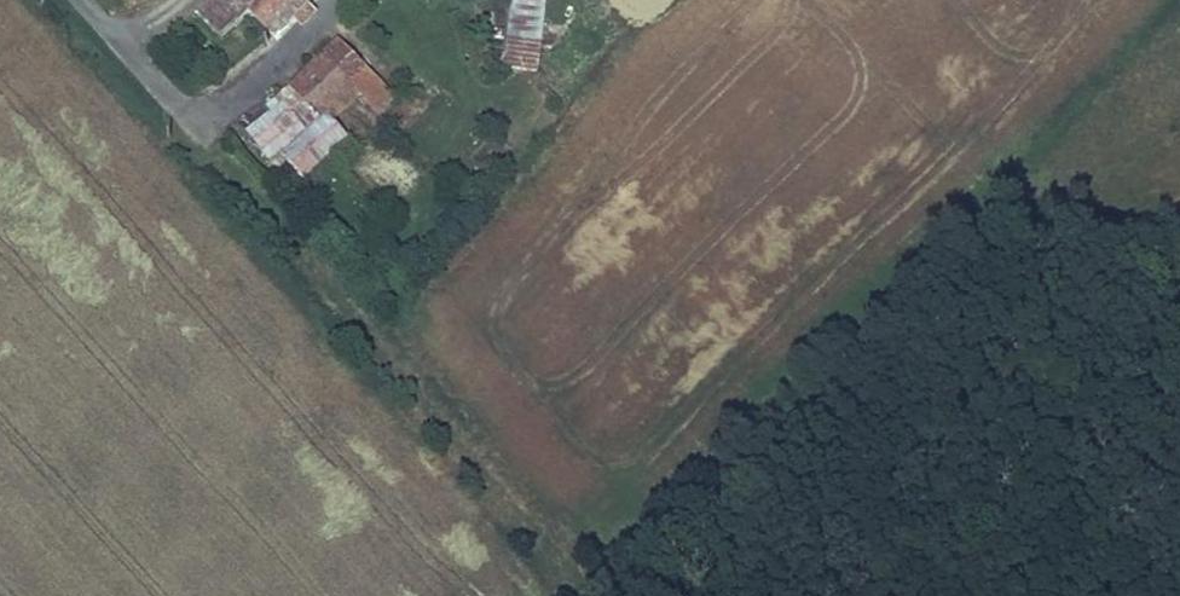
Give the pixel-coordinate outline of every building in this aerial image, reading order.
[(188,16),(208,39),(239,11),(229,0),(203,0),(188,16)] [(239,11),(263,35),(298,0),(229,0),(239,11)] [(507,71),(541,73),(546,0),(512,0),(507,71)] [(264,98),(270,104),(244,128),(277,163),(362,82),(327,42),(264,98)]
